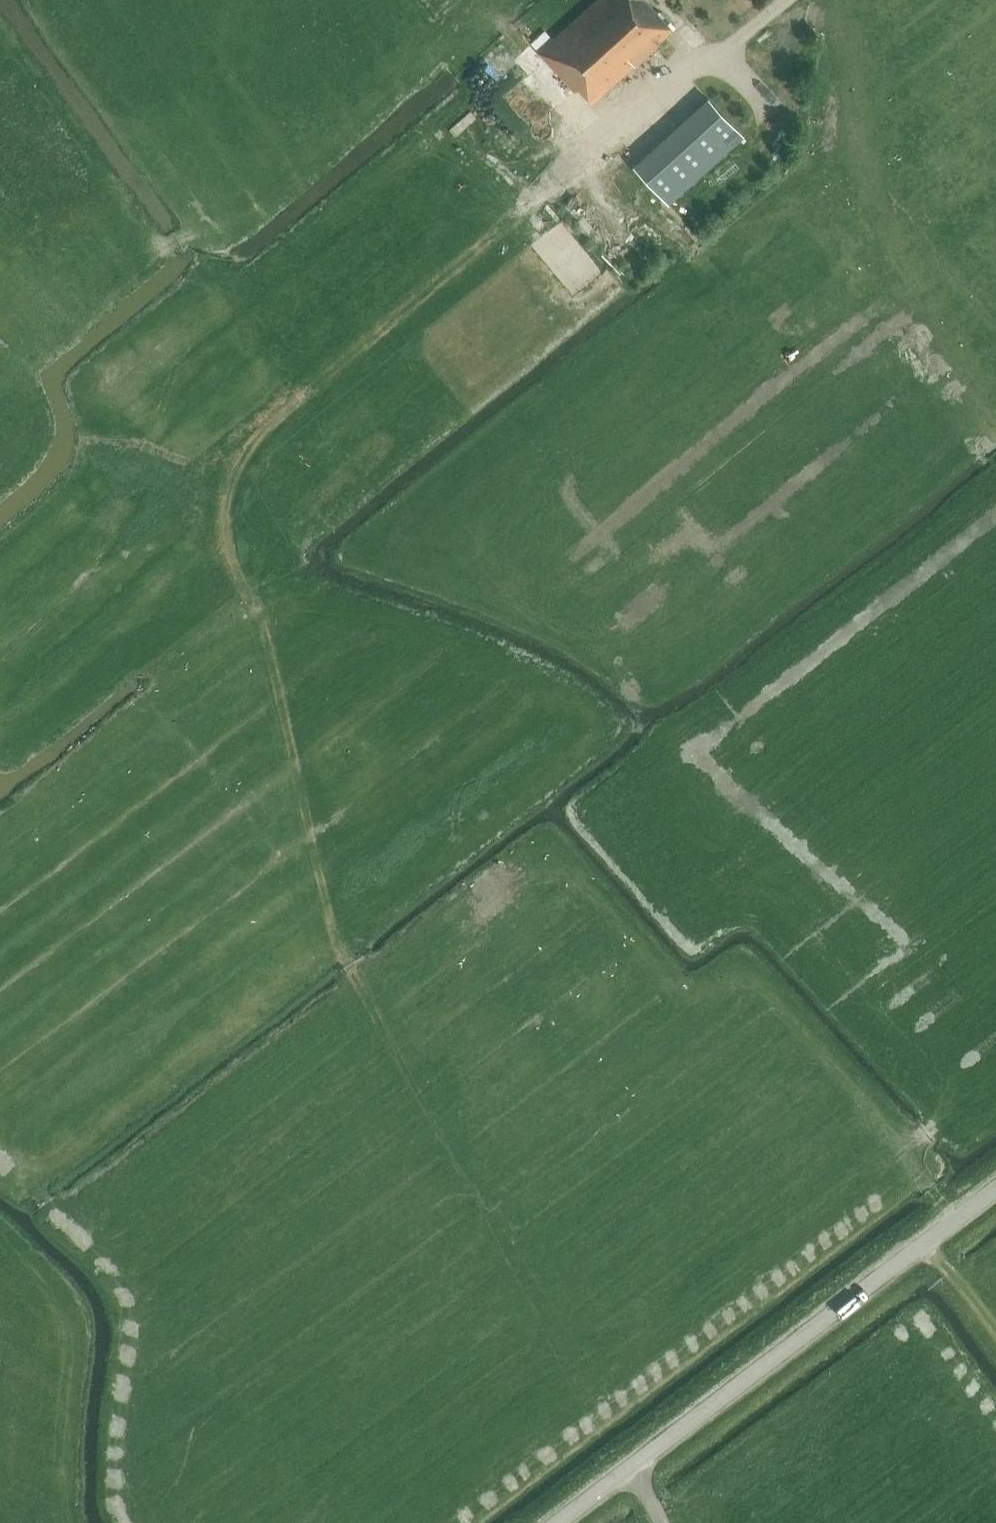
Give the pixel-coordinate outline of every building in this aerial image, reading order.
[(539,52),(574,91),(577,87),(591,103),(671,29),(644,0),(596,0),(539,52)] [(632,166),(667,204),(741,137),(707,98),(632,166)]
